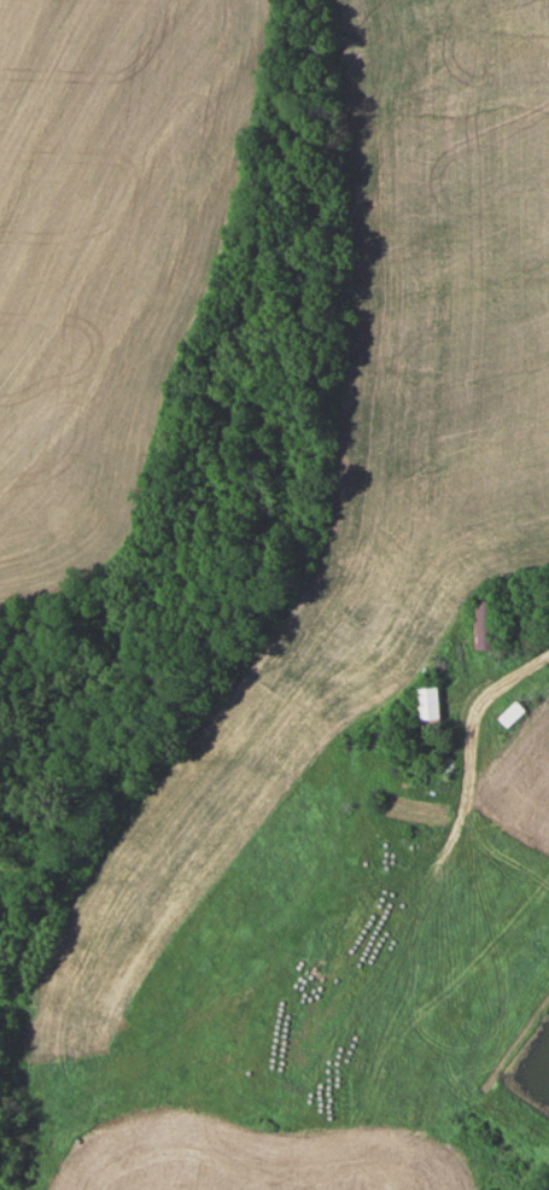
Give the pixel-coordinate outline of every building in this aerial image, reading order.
[(474,600),(474,649),(498,649),(498,600),(474,600)] [(439,720),(439,687),(418,687),(418,720),(439,720)] [(507,728),(524,711),(515,702),(498,720),(507,728)]
